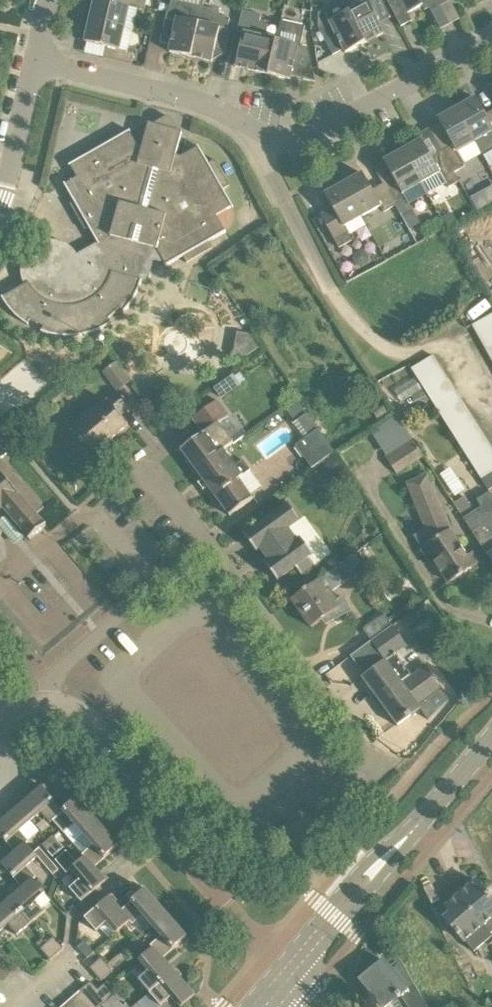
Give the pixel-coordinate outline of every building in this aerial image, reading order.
[(91,20),(126,29),(131,8),(144,11),(147,0),(116,0),(115,3),(100,0),(96,0),(91,20)] [(191,57),(203,7),(204,0),(179,0),(179,2),(172,0),(169,13),(167,12),(166,20),(161,42),(171,45),(170,52),(191,57)] [(319,13),(319,27),(333,55),(344,50),(346,53),(365,43),(349,12),(343,0),(319,13)] [(365,43),(385,33),(380,23),(391,17),(382,0),(367,0),(368,2),(349,12),(365,43)] [(436,0),(387,0),(401,28),(412,22),(408,14),(436,0)] [(226,53),(231,30),(228,29),(231,19),(219,16),(221,11),(203,7),(191,57),(212,62),(215,51),(226,53)] [(238,32),(244,34),(239,56),(250,59),(248,70),(269,74),(277,39),(266,36),(269,25),(260,22),(262,15),(243,10),(238,32)] [(126,29),(91,20),(86,43),(106,47),(104,58),(131,65),(135,53),(121,49),(126,29)] [(277,39),(269,74),(290,79),(291,76),(316,81),(309,48),(302,47),(306,26),(282,20),(277,39)] [(486,116),(476,98),(456,109),(475,143),(482,155),(491,150),(491,112),(486,116)] [(457,153),(475,143),(456,109),(438,119),(453,145),(442,151),(459,180),(469,175),(457,153)] [(23,280),(24,282),(25,284),(3,296),(2,297),(4,301),(9,308),(15,314),(21,320),(28,324),(29,323),(30,319),(44,326),(42,330),(41,331),(49,333),(58,335),(66,336),(74,336),(82,334),(90,333),(98,330),(106,326),(113,321),(112,320),(112,321),(109,317),(121,307),(123,311),(124,312),(129,305),(134,298),(138,291),(141,283),(142,281),(146,282),(153,259),(160,261),(163,259),(166,264),(165,264),(166,265),(183,255),(186,261),(212,247),(209,242),(227,232),(226,231),(225,231),(216,215),(232,207),(233,207),(224,189),(230,186),(215,160),(209,163),(199,146),(198,146),(198,147),(182,156),(176,155),(182,132),(178,131),(170,117),(167,116),(153,124),(149,123),(143,145),(137,144),(130,132),(131,132),(130,130),(113,140),(110,136),(85,151),(87,155),(69,165),(70,166),(72,165),(77,177),(66,184),(65,183),(64,184),(74,201),(70,204),(85,229),(89,226),(97,240),(77,252),(75,250),(74,248),(72,246),(70,244),(68,243),(65,242),(63,240),(60,239),(58,239),(55,238),(53,238),(50,238),(45,239),(42,239),(40,240),(37,241),(35,243),(33,244),(31,246),(29,248),(27,250),(26,252),(24,254),(23,256),(22,259),(21,261),(21,264),(21,267),(21,269),(21,272),(21,275),(22,277),(23,280)] [(446,184),(449,188),(460,182),(459,180),(442,151),(431,157),(422,140),(402,152),(427,195),(446,184)] [(394,179),(382,185),(394,207),(396,206),(406,223),(418,217),(410,205),(427,195),(402,152),(384,162),(394,179)] [(344,184),(363,218),(381,208),(384,213),(394,207),(382,185),(372,191),(363,174),(344,184)] [(321,216),(322,219),(340,249),(353,242),(345,228),(363,218),(344,184),(325,195),(333,209),(321,216)] [(482,192),(471,198),(478,211),(489,205),(482,192)] [(451,213),(441,218),(448,230),(458,224),(451,213)] [(482,335),(491,330),(491,315),(476,323),(482,335)] [(482,335),(488,347),(491,345),(491,330),(482,335)] [(249,334),(237,332),(233,355),(245,358),(259,348),(249,334)] [(414,369),(420,380),(442,367),(435,356),(414,369)] [(117,392),(131,382),(132,382),(117,361),(102,372),(117,392)] [(409,367),(387,378),(397,399),(419,389),(409,367)] [(448,378),(442,367),(420,380),(426,388),(427,391),(448,378)] [(234,374),(213,389),(221,400),(242,385),(236,377),(234,374)] [(433,400),(434,401),(455,389),(448,378),(427,391),(433,400)] [(420,407),(433,400),(427,391),(426,388),(412,396),(420,407)] [(462,400),(455,389),(434,401),(441,412),(462,400)] [(65,436),(86,462),(129,425),(120,415),(130,407),(117,392),(65,436)] [(203,433),(196,438),(181,449),(188,460),(187,461),(194,471),(225,448),(233,443),(225,431),(234,424),(217,400),(193,418),(203,433)] [(441,412),(448,423),(469,411),(462,400),(441,412)] [(288,409),(296,421),(307,414),(298,402),(288,409)] [(475,422),(469,411),(448,423),(454,434),(475,422)] [(383,454),(410,439),(396,416),(370,431),(383,454)] [(482,433),(475,422),(454,434),(461,445),(482,433)] [(0,427),(0,513),(4,510),(30,540),(44,527),(46,526),(36,515),(44,507),(43,506),(43,507),(1,458),(12,449),(2,438),(6,434),(0,427)] [(321,433),(318,429),(296,446),(312,468),(334,452),(321,433)] [(489,444),(482,433),(461,445),(468,456),(489,444)] [(385,456),(397,475),(424,457),(413,440),(405,444),(385,456)] [(489,444),(468,456),(475,467),(491,457),(491,449),(489,444)] [(244,459),(237,464),(225,448),(194,471),(201,480),(197,483),(203,490),(206,487),(220,506),(221,505),(229,516),(253,499),(251,494),(239,478),(250,470),(251,469),(244,459)] [(481,478),(491,472),(491,457),(475,467),(481,478)] [(344,469),(332,459),(321,471),(334,481),(344,469)] [(481,478),(489,491),(491,489),(491,472),(481,478)] [(436,562),(449,583),(450,583),(479,564),(473,554),(467,558),(451,531),(428,475),(406,484),(424,529),(414,536),(423,549),(421,550),(431,566),(436,562)] [(489,491),(477,498),(482,507),(474,512),(464,496),(454,503),(473,533),(487,555),(491,562),(491,496),(489,491)] [(295,567),(301,574),(314,565),(288,528),(299,520),(287,504),(244,535),(256,552),(259,550),(268,562),(265,564),(277,581),(295,567)] [(311,628),(322,620),(331,614),(335,621),(352,612),(345,597),(336,602),(330,595),(351,579),(347,574),(340,565),(320,579),(292,600),(311,628)] [(363,630),(371,641),(392,626),(385,615),(363,630)] [(371,641),(379,652),(401,637),(392,626),(371,641)] [(397,726),(422,709),(429,719),(449,700),(424,666),(412,675),(396,653),(362,678),(397,726)] [(63,811),(48,794),(42,787),(18,807),(30,822),(41,813),(50,823),(52,820),(63,812),(62,811),(63,811)] [(98,823),(76,799),(63,811),(62,811),(63,812),(52,820),(63,833),(74,824),(84,836),(98,823)] [(6,843),(7,842),(15,852),(26,843),(29,841),(20,831),(30,822),(18,807),(0,823),(0,835),(6,843)] [(118,847),(98,823),(84,836),(92,846),(82,854),(84,857),(94,868),(118,847)] [(42,845),(47,851),(58,841),(53,835),(42,845)] [(58,841),(47,851),(52,857),(64,848),(58,841)] [(26,843),(15,852),(1,864),(14,879),(14,878),(23,888),(33,879),(36,877),(27,867),(38,858),(34,852),(26,843)] [(38,858),(43,863),(49,859),(39,848),(34,852),(38,858)] [(61,866),(72,857),(67,850),(55,860),(61,866)] [(80,880),(70,889),(81,902),(106,881),(94,868),(84,857),(77,863),(72,857),(61,866),(66,873),(70,869),(80,880)] [(59,870),(49,859),(43,863),(52,874),(59,870)] [(44,913),(35,903),(46,894),(33,879),(23,888),(9,900),(30,924),(44,913)] [(491,908),(491,900),(476,881),(458,897),(491,936),(491,929),(491,928),(491,927),(491,914),(489,910),(491,908)] [(165,914),(145,890),(121,911),(130,921),(132,924),(142,916),(151,926),(165,914)] [(109,897),(95,909),(84,918),(96,931),(106,923),(116,934),(130,921),(121,911),(109,897)] [(445,919),(473,952),(491,936),(458,897),(446,907),(451,913),(445,919)] [(9,925),(17,936),(30,924),(9,900),(0,907),(0,933),(9,925)] [(186,938),(165,914),(151,926),(160,937),(150,945),(153,948),(162,958),(186,938)] [(46,943),(56,954),(63,948),(53,937),(46,943)] [(87,959),(94,952),(84,941),(77,947),(87,959)] [(50,960),(56,954),(46,943),(40,949),(50,960)] [(173,972),(162,958),(153,948),(139,959),(148,970),(138,980),(149,993),(173,972)] [(90,968),(95,974),(106,964),(101,958),(90,968)] [(384,1006),(387,1006),(396,999),(401,1006),(428,1006),(400,960),(390,968),(384,961),(362,980),(384,1006)] [(106,964),(95,974),(101,981),(112,971),(106,964)] [(180,1006),(181,1006),(194,996),(177,975),(173,972),(149,993),(161,1006),(171,997),(180,1006)] [(81,990),(96,1006),(101,1006),(108,1001),(98,990),(91,982),(81,990)] [(98,990),(108,1001),(114,996),(104,984),(98,990)] [(72,998),(80,1006),(96,1006),(81,990),(72,998)] [(63,1006),(64,1006),(80,1006),(72,998),(63,1006)]
